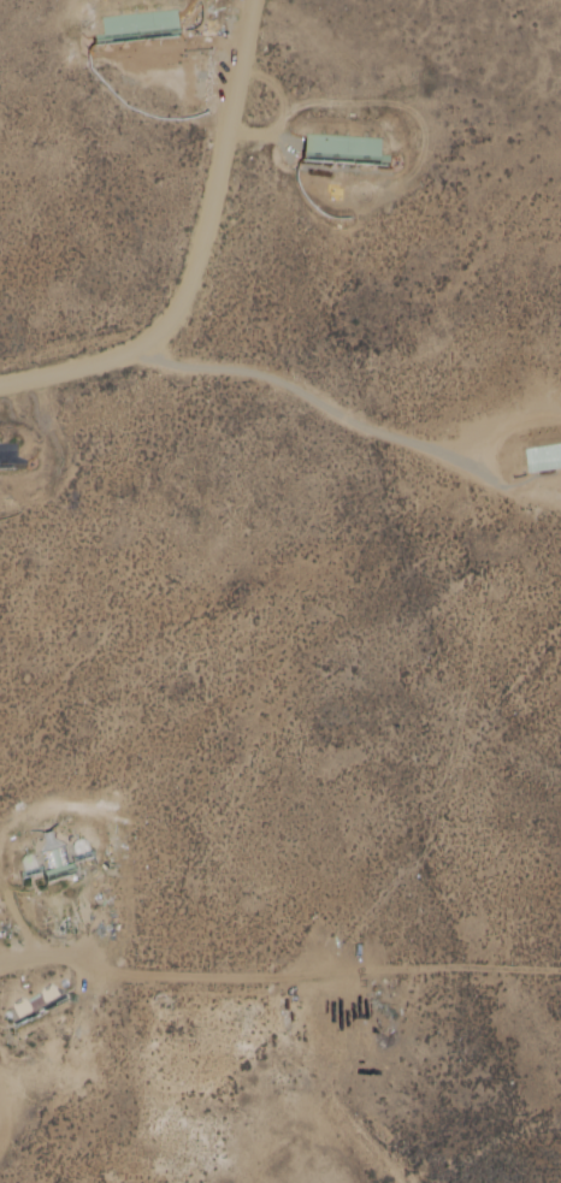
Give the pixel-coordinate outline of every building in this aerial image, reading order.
[(103,17),(105,34),(99,35),(99,42),(181,34),(178,9),(103,17)] [(383,136),(307,133),(306,160),(391,164),(392,154),(383,153),(383,136)] [(11,463),(10,451),(18,451),(18,442),(0,443),(0,463),(11,463)] [(560,468),(560,443),(527,447),(529,471),(560,468)] [(23,856),(26,873),(41,870),(38,853),(23,856)] [(13,1031),(2,1023),(0,1008),(0,994),(10,980),(29,971),(53,968),(69,974),(72,981),(72,989),(65,993),(69,1000),(13,1031)]
